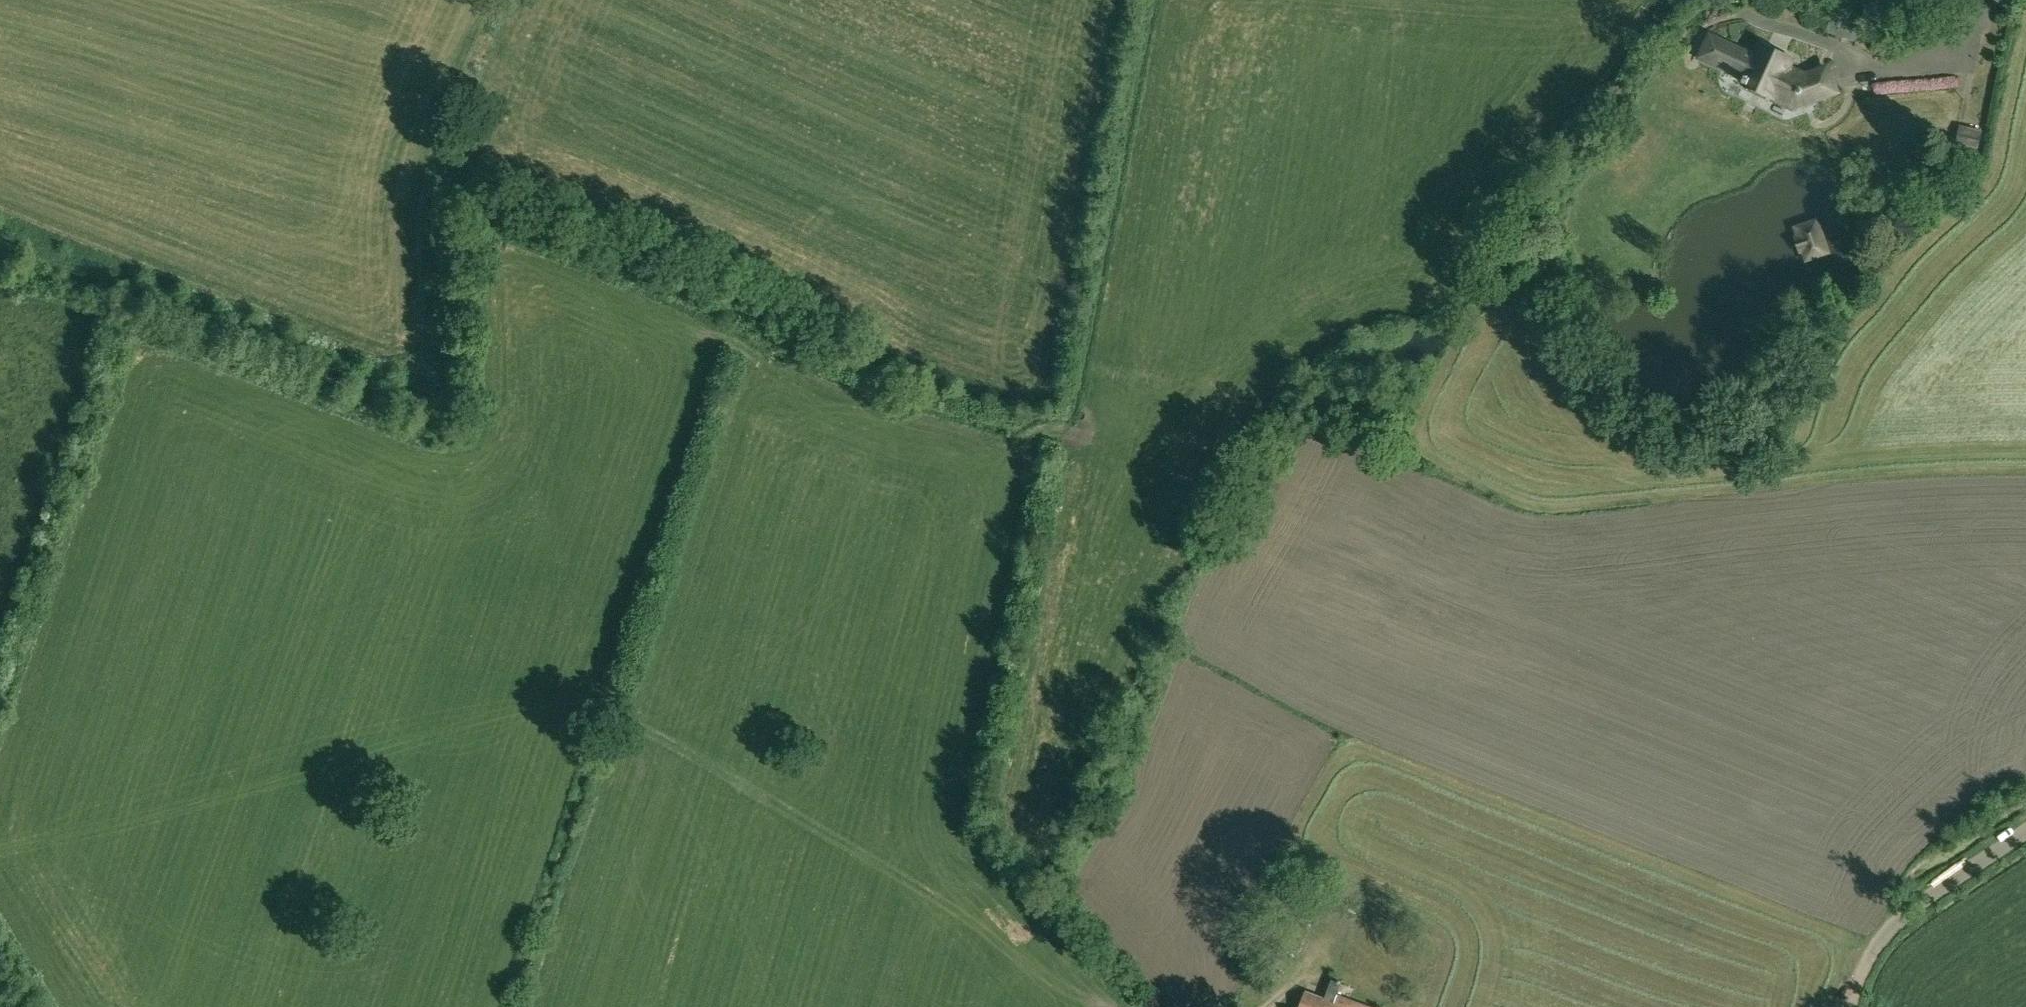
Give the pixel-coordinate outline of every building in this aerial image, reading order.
[(1831,23),(1829,33),(1854,42),(1858,31),(1831,23)] [(1696,60),(1741,80),(1741,82),(1793,111),(1841,93),(1829,63),(1805,71),(1793,67),(1796,59),(1757,42),(1752,53),(1710,33),(1696,60)] [(1982,131),(1970,128),(1966,147),(1978,150),(1982,131)] [(1806,264),(1831,254),(1819,219),(1794,227),(1796,237),(1794,237),(1799,255),(1801,255),(1806,264)] [(1275,904),(1270,917),(1279,921),(1284,908),(1275,904)] [(1300,1006),(1367,1006),(1336,996),(1340,985),(1331,982),(1323,1002),(1304,995),(1300,1006)]
